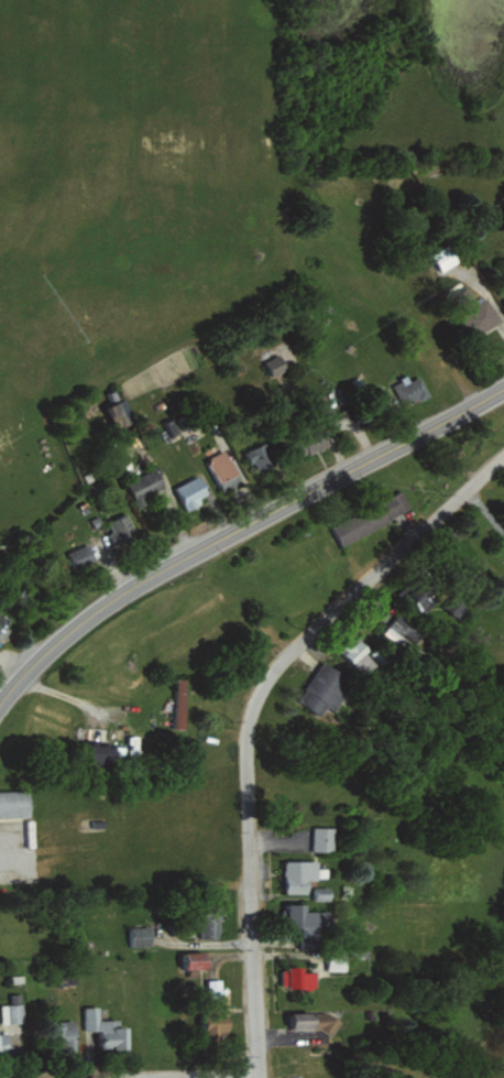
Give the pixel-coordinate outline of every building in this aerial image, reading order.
[(441,270),(458,259),(448,242),(431,253),(441,270)] [(500,319),(485,294),(465,306),(481,331),(500,319)] [(428,393),(421,374),(408,379),(407,376),(390,383),(399,405),(428,393)] [(104,404),(113,426),(130,419),(121,397),(104,404)] [(179,432),(173,417),(161,422),(167,436),(179,432)] [(305,455),(330,441),(322,426),(297,440),(305,455)] [(273,464),(265,442),(247,448),(255,470),(273,464)] [(202,460),(218,490),(240,478),(224,449),(202,460)] [(151,501),(148,493),(165,487),(157,467),(126,479),(136,506),(151,501)] [(172,487),(184,511),(202,502),(199,497),(208,492),(199,474),(172,487)] [(410,506),(402,489),(379,500),(388,517),(410,506)] [(112,531),(107,534),(114,545),(137,531),(125,511),(107,522),(112,531)] [(355,520),(335,528),(340,542),(374,529),(367,511),(353,516),(355,520)] [(75,569),(97,561),(89,542),(68,551),(75,569)] [(406,596),(423,612),(433,601),(430,598),(437,590),(424,577),(406,596)] [(414,643),(424,627),(397,610),(383,633),(405,647),(410,640),(414,643)] [(370,648),(372,647),(355,634),(340,654),(370,676),(383,657),(370,648)] [(351,679),(324,660),(297,698),(319,714),(327,703),(331,707),(351,679)] [(186,729),(186,678),(176,678),(175,728),(186,729)] [(117,745),(96,744),(95,763),(117,764),(117,745)] [(32,789),(0,790),(0,817),(32,815),(32,789)] [(332,850),(333,826),(311,826),(311,850),(332,850)] [(317,859),(283,859),(283,892),(308,892),(308,879),(317,879),(317,859)] [(329,899),(330,886),(311,886),(311,899),(329,899)] [(319,948),(319,920),(328,920),(327,910),(306,910),(306,903),(287,903),(287,924),(301,924),(302,948),(319,948)] [(218,937),(217,912),(203,912),(204,938),(218,937)] [(152,945),(152,925),(128,926),(129,945),(152,945)] [(209,967),(209,950),(181,951),(181,968),(209,967)] [(316,987),(316,972),(304,972),(304,967),(282,967),(282,987),(316,987)] [(222,978),(207,979),(208,995),(222,995),(222,978)] [(10,1050),(10,1033),(16,1033),(16,1022),(24,1022),(22,993),(9,994),(10,1004),(0,1004),(0,1050),(10,1050)] [(120,1018),(99,1019),(99,1006),(84,1006),(84,1030),(97,1029),(97,1048),(130,1048),(130,1026),(120,1026),(120,1018)] [(287,1012),(287,1028),(335,1030),(335,1014),(287,1012)] [(206,1018),(208,1035),(228,1033),(226,1015),(206,1018)]
